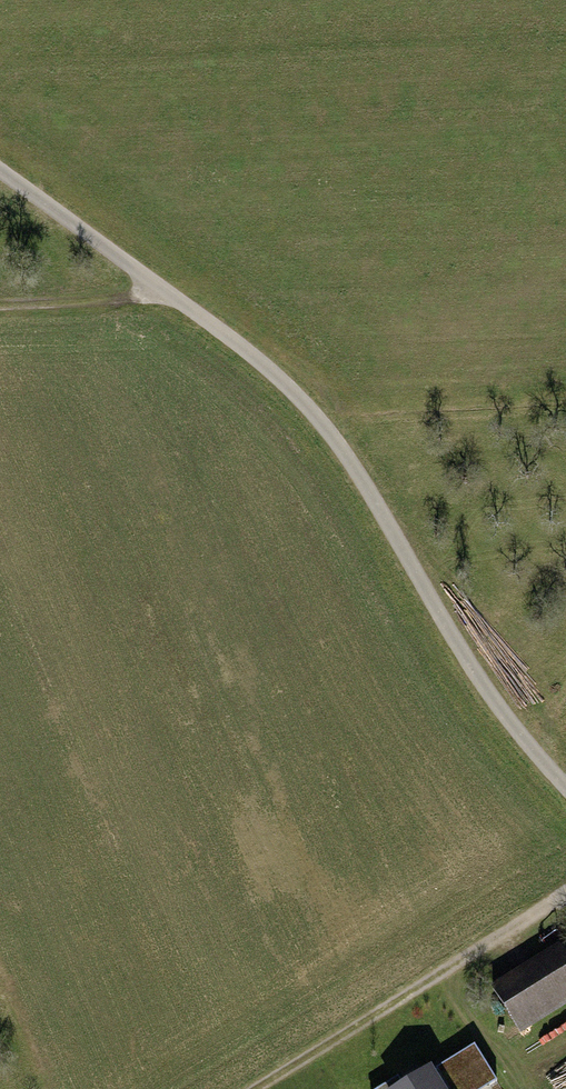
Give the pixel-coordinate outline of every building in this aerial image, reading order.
[(490,987),(520,1036),(565,1007),(565,955),(559,944),(490,987)] [(376,1088),(482,1088),(499,1078),(475,1041),(435,1067),(431,1061),(401,1080),(398,1075),(376,1088)]
